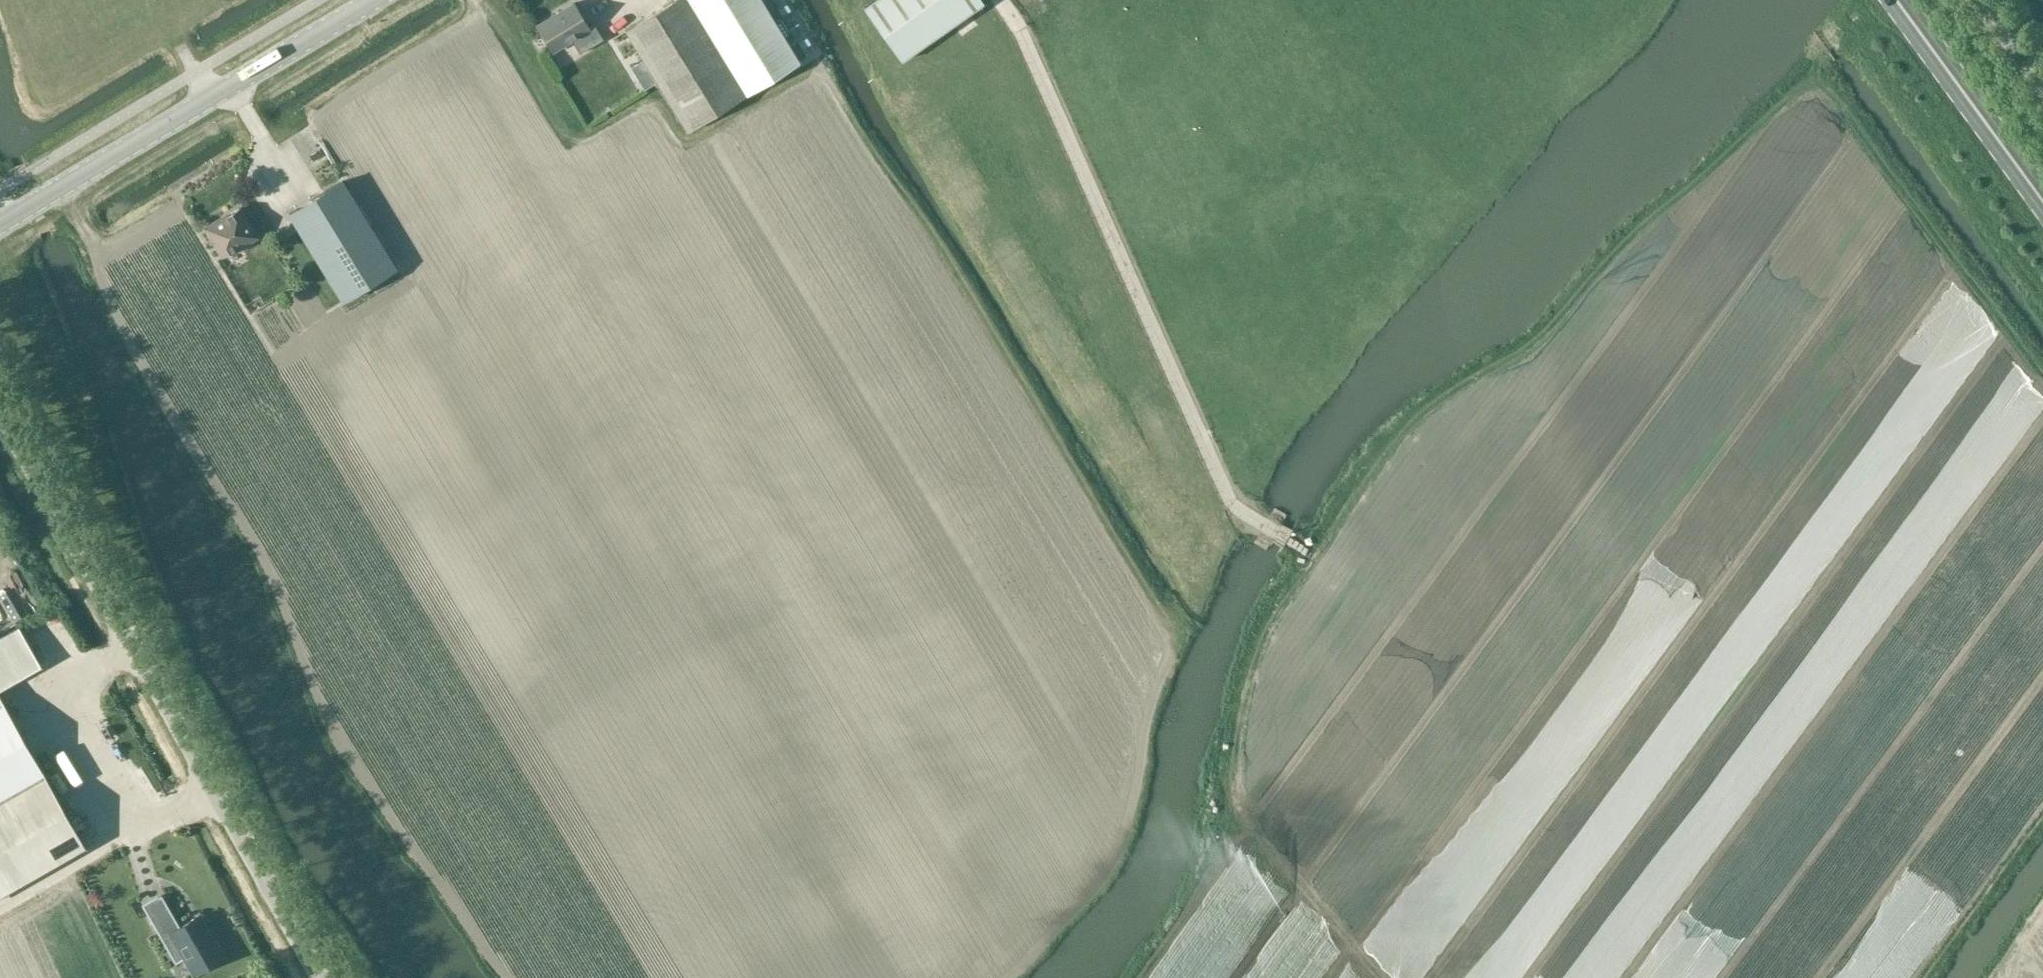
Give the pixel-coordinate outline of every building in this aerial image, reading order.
[(757,0),(676,0),(625,31),(687,131),(796,64),(757,0)] [(981,0),(875,0),(863,8),(901,61),(983,3),(981,0)] [(553,52),(572,41),(580,54),(603,40),(594,26),(589,29),(573,4),(537,26),(553,52)] [(342,302),(396,269),(342,181),(288,214),(342,302)] [(234,253),(256,239),(238,209),(206,228),(223,257),(233,250),(234,253)] [(18,627),(0,637),(0,683),(38,662),(18,627)] [(84,845),(0,698),(0,894),(84,845)] [(161,895),(144,905),(168,947),(177,942),(194,973),(222,957),(198,915),(179,926),(161,895)]
